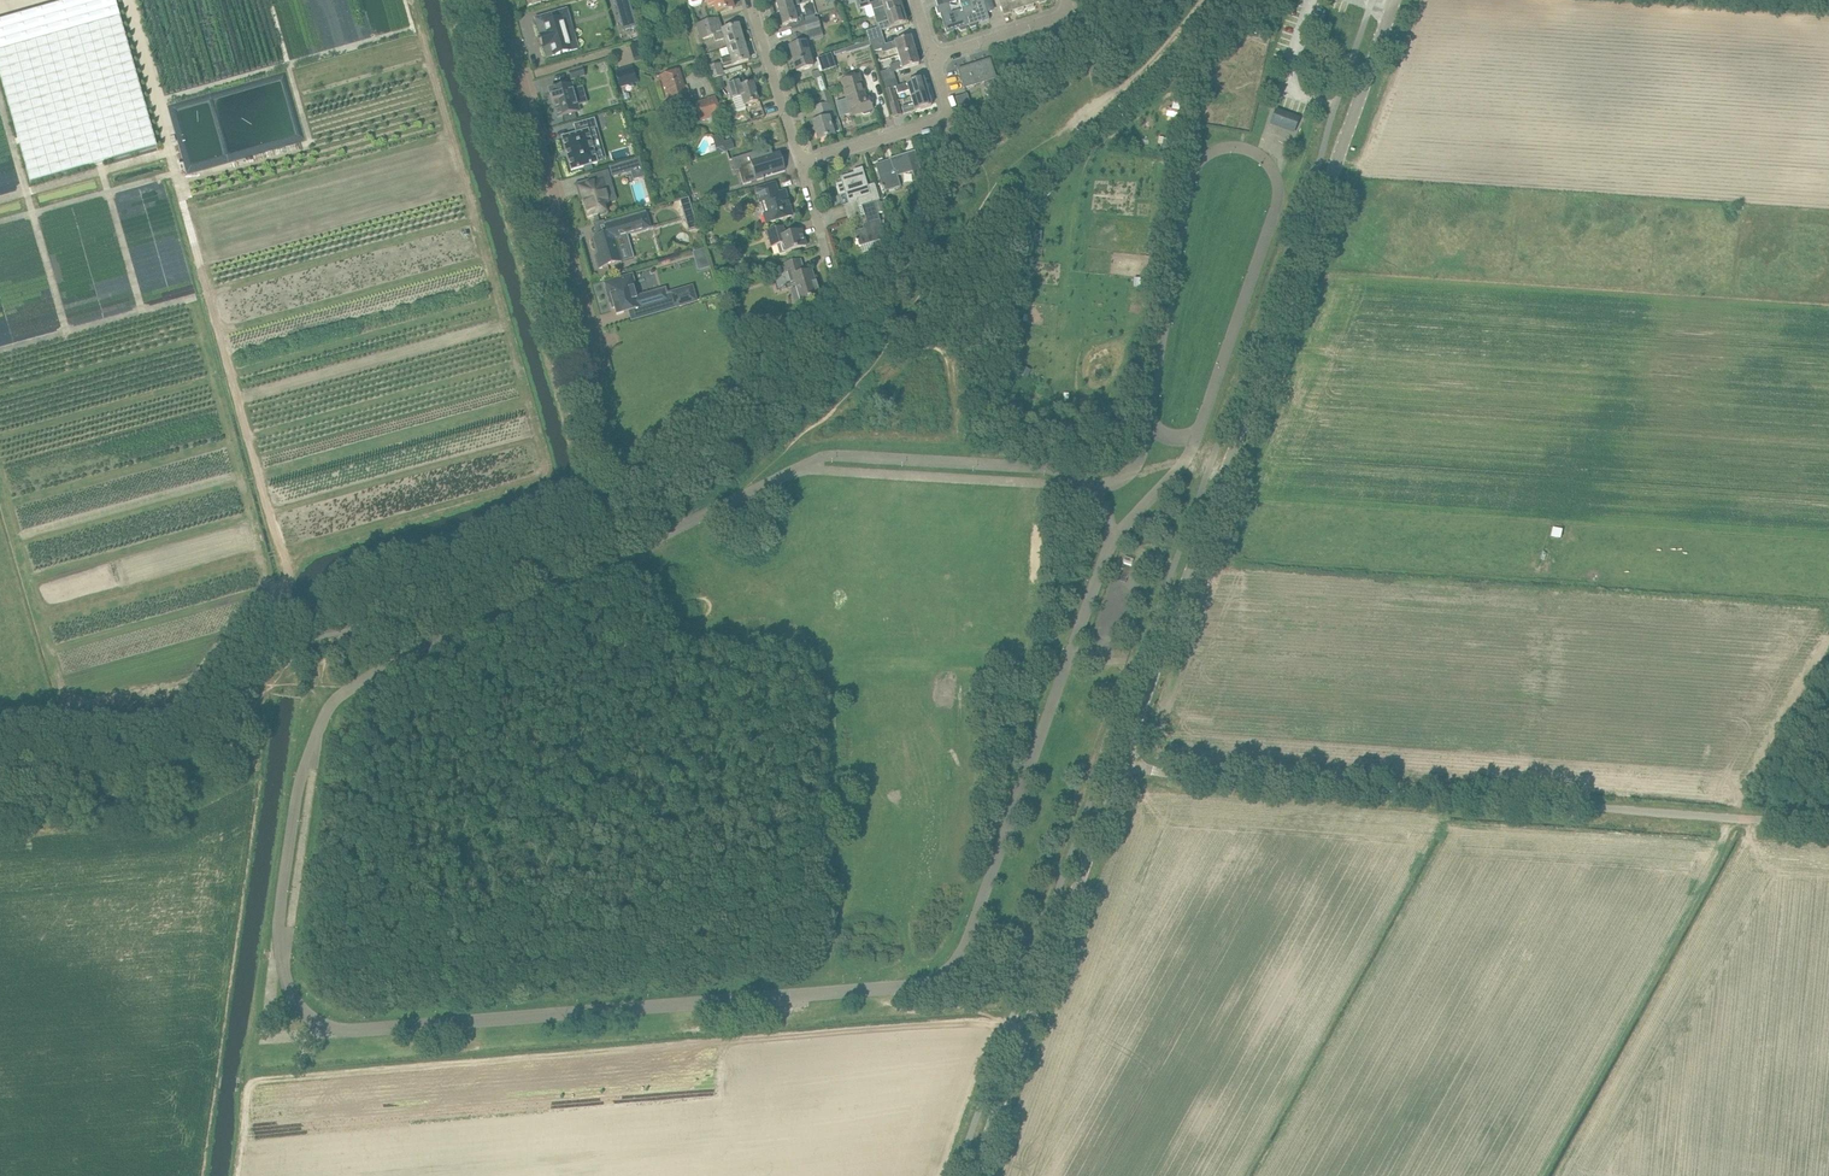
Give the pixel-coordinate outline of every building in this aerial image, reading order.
[(0,21),(0,75),(30,183),(156,147),(115,0),(73,0),(0,21)] [(628,0),(614,0),(623,30),(636,26),(628,0)] [(717,13),(733,8),(730,0),(706,0),(709,8),(706,9),(709,17),(718,14),(717,13)] [(798,0),(780,0),(776,1),(783,26),(797,21),(793,7),(799,5),(798,0)] [(857,0),(860,9),(871,5),(875,17),(902,9),(899,0),(880,0),(873,2),(872,0),(858,0),(857,0)] [(968,25),(962,9),(950,13),(947,4),(959,0),(936,0),(939,12),(947,33),(954,31),(953,30),(958,28),(961,31),(967,30),(967,25),(968,25)] [(962,9),(968,25),(971,28),(977,26),(977,22),(982,21),(982,22),(989,20),(983,0),(968,0),(970,6),(962,9)] [(1004,15),(1011,12),(1011,11),(1015,10),(1018,13),(1024,11),(1024,7),(1025,7),(1023,0),(999,0),(1004,15)] [(1025,7),(1025,6),(1028,9),(1034,8),(1034,3),(1039,2),(1039,3),(1047,1),(1046,0),(1023,0),(1025,7)] [(553,55),(571,50),(564,23),(571,21),(567,9),(545,15),(546,19),(543,20),(547,34),(542,35),(545,46),(550,44),(553,55)] [(906,22),(902,9),(875,17),(878,28),(867,31),(870,42),(883,38),(881,30),(906,22)] [(804,22),(806,31),(807,32),(821,28),(818,18),(816,18),(814,14),(802,18),(804,22)] [(727,47),(743,42),(738,25),(722,30),(718,18),(696,25),(700,40),(714,36),(715,41),(725,39),(727,47)] [(790,26),(793,35),(806,31),(804,22),(790,26)] [(809,41),(807,32),(806,31),(793,35),(790,36),(793,45),(789,47),(797,71),(812,66),(805,42),(809,41)] [(885,44),(883,38),(870,42),(873,52),(881,49),(882,53),(897,49),(899,56),(915,51),(910,36),(885,44)] [(743,42),(727,47),(730,57),(721,59),(723,67),(732,64),(733,65),(749,60),(743,42)] [(880,72),(883,83),(896,79),(893,72),(919,64),(915,51),(899,56),(901,62),(889,65),(890,69),(880,72)] [(836,66),(835,63),(831,53),(815,59),(819,73),(836,66)] [(995,77),(990,59),(958,69),(964,88),(986,80),(989,88),(986,88),(989,99),(1005,94),(999,75),(995,77)] [(712,78),(722,75),(723,75),(720,63),(708,66),(712,78)] [(615,71),(620,88),(637,82),(632,65),(615,71)] [(585,76),(582,68),(569,71),(571,80),(585,76)] [(669,111),(679,108),(690,104),(679,69),(662,74),(668,96),(666,97),(667,100),(666,100),(669,111)] [(820,77),(818,70),(811,72),(813,79),(820,77)] [(873,109),(870,99),(867,100),(859,74),(841,80),(852,115),(873,109)] [(715,79),(713,80),(717,91),(726,88),(722,76),(715,78),(715,79)] [(896,79),(883,83),(887,96),(895,94),(893,87),(896,86),(898,93),(909,90),(911,97),(927,92),(923,78),(898,86),(896,79)] [(758,101),(752,82),(741,86),(740,86),(738,80),(728,83),(732,98),(742,95),(745,105),(746,104),(758,101)] [(558,117),(580,111),(578,105),(577,105),(573,89),(574,89),(572,83),(549,90),(552,102),(554,102),(558,117)] [(1176,88),(1172,109),(1178,110),(1179,110),(1183,89),(1176,88)] [(829,118),(836,116),(828,90),(821,92),(825,104),(815,107),(819,120),(813,122),(818,140),(834,136),(829,118)] [(931,106),(927,92),(911,97),(913,103),(902,106),(904,114),(931,106)] [(954,97),(959,111),(971,107),(966,93),(954,97)] [(694,103),(700,121),(722,114),(716,95),(694,103)] [(901,115),(897,101),(889,103),(893,117),(901,115)] [(1299,118),(1276,109),(1272,121),(1295,129),(1299,118)] [(572,169),(596,163),(597,162),(597,161),(588,131),(597,128),(594,118),(574,124),(576,133),(563,137),(562,137),(562,138),(571,169),(571,170),(572,170),(572,169)] [(721,133),(713,136),(718,152),(729,149),(726,140),(724,141),(721,133)] [(770,148),(733,160),(737,171),(748,167),(753,181),(764,177),(764,176),(784,170),(779,153),(772,155),(770,148)] [(897,175),(913,170),(907,153),(893,157),(894,160),(876,165),(884,192),(901,187),(897,175)] [(639,158),(631,160),(634,171),(642,168),(639,158)] [(859,206),(879,200),(874,184),(868,186),(862,167),(853,170),(854,173),(840,177),(842,182),(836,184),(839,195),(846,193),(849,204),(857,201),(859,206)] [(920,168),(913,170),(918,188),(926,185),(920,168)] [(589,180),(579,183),(583,199),(588,217),(598,214),(605,211),(603,204),(608,202),(606,195),(614,192),(607,171),(588,176),(589,180)] [(756,189),(764,214),(767,223),(792,215),(785,191),(778,193),(775,183),(756,189)] [(688,197),(680,200),(682,207),(690,204),(688,197)] [(879,200),(859,206),(861,215),(865,213),(870,228),(855,232),(857,238),(855,239),(856,241),(857,240),(859,246),(886,238),(882,224),(878,213),(882,212),(879,200)] [(617,250),(614,238),(650,227),(645,211),(604,223),(607,234),(593,238),(598,255),(596,255),(599,267),(621,261),(626,259),(623,248),(617,250)] [(772,246),(777,245),(780,254),(786,252),(806,246),(801,229),(785,234),(782,226),(767,231),(772,246)] [(800,259),(788,263),(783,264),(783,265),(771,269),(773,276),(772,276),(777,292),(796,286),(798,292),(800,299),(801,302),(822,296),(817,279),(814,280),(811,270),(804,272),(800,259)] [(731,265),(714,270),(717,278),(734,273),(731,265)] [(632,275),(605,282),(612,308),(615,307),(617,314),(668,299),(667,294),(665,288),(638,296),(632,275)] [(723,300),(737,296),(733,281),(719,286),(723,300)] [(692,286),(671,292),(675,306),(696,300),(692,286)] [(1091,376),(1107,377),(1107,364),(1091,363),(1091,376)] [(1552,535),(1561,537),(1563,529),(1554,527),(1552,535)] [(1547,547),(1553,549),(1556,539),(1550,537),(1547,547)]
